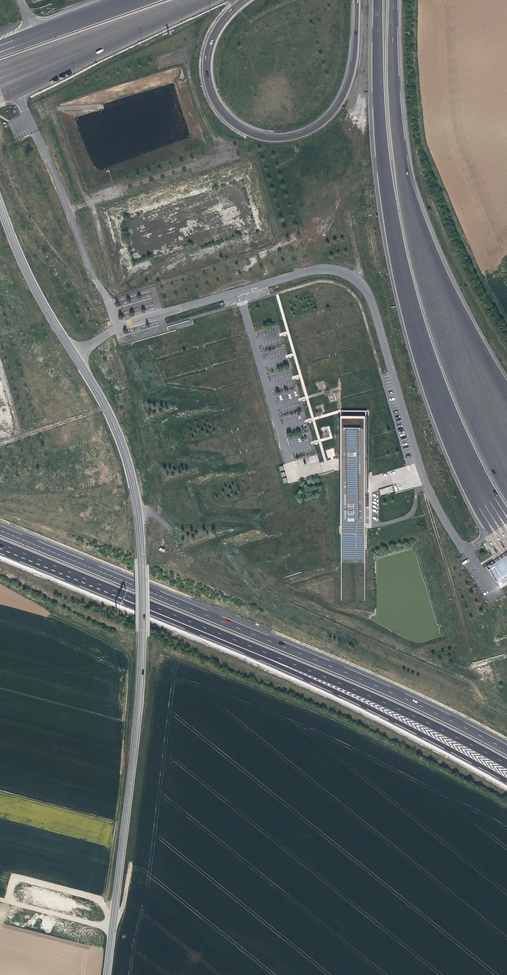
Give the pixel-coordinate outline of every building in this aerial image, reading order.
[(367,412),(343,411),(342,459),(342,471),(342,525),(342,532),(342,535),(342,560),(341,602),(367,603),(367,529),(367,473),(367,412)] [(305,458),(307,464),(319,460),(317,454),(305,458)] [(490,569),(501,586),(506,582),(506,558),(490,569)]
